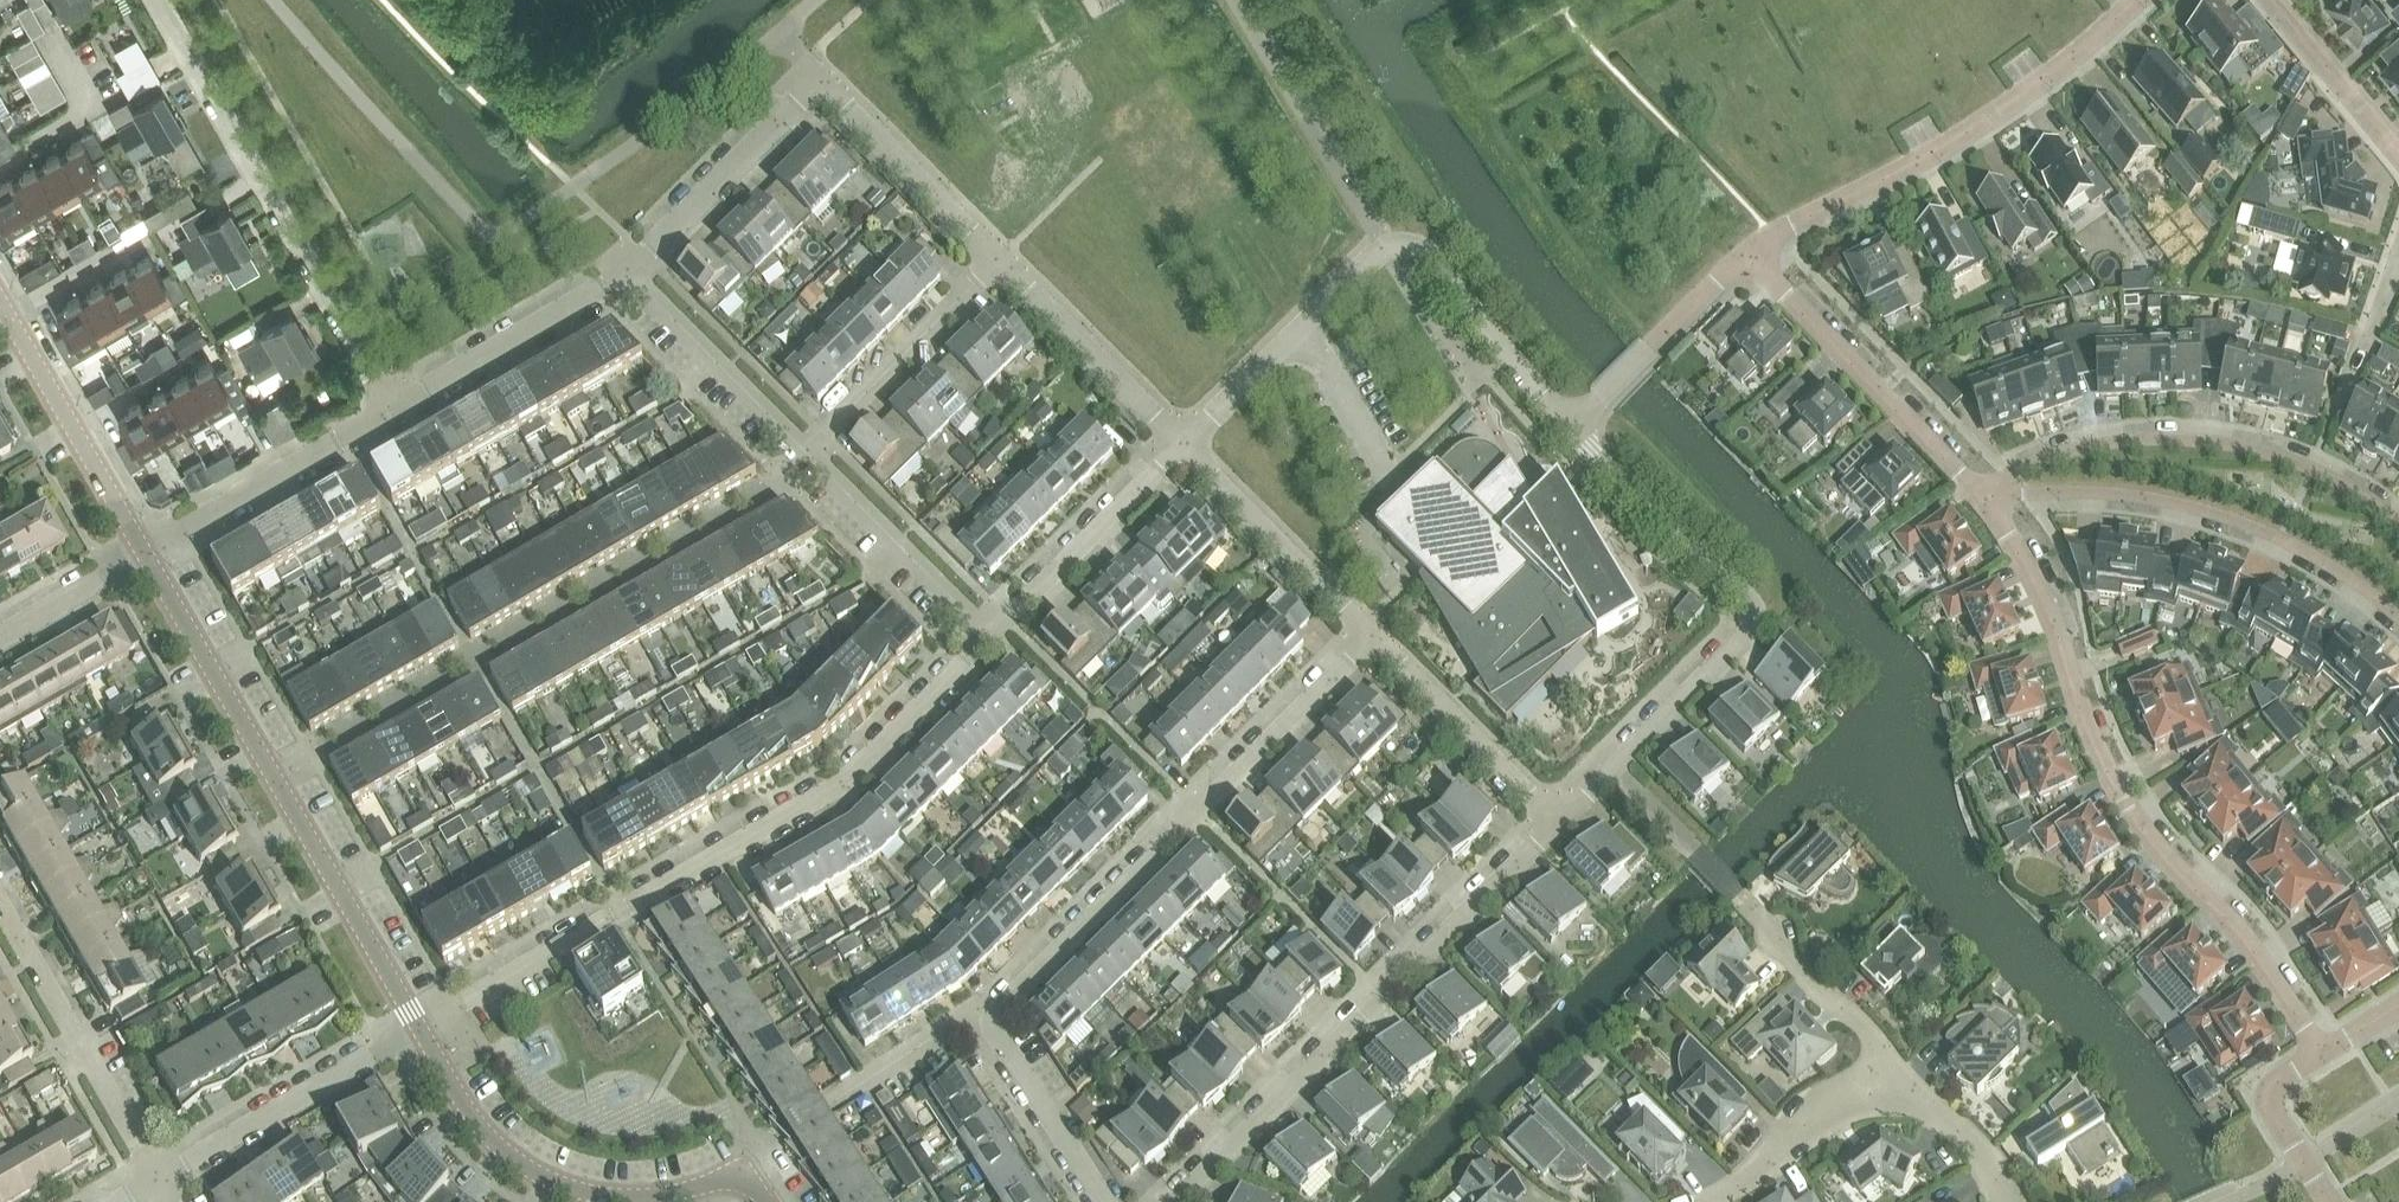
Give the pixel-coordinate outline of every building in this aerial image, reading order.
[(63,21),(87,6),(83,0),(51,0),(63,21)] [(2325,3),(2338,18),(2337,19),(2338,20),(2339,20),(2345,26),(2344,27),(2345,28),(2346,28),(2359,43),(2390,18),(2375,0),(2328,0),(2325,3)] [(31,37),(32,36),(45,29),(33,7),(30,3),(16,10),(31,37)] [(2225,15),(2218,7),(2190,30),(2197,38),(2193,42),(2221,76),(2239,61),(2253,77),(2284,51),(2255,16),(2242,27),(2229,11),(2225,15)] [(32,36),(31,37),(6,51),(14,65),(40,50),(32,36)] [(2382,50),(2392,61),(2381,70),(2398,92),(2398,36),(2382,50)] [(116,74),(128,95),(159,78),(146,56),(116,74)] [(2163,56),(2135,81),(2177,128),(2205,103),(2193,89),(2196,86),(2184,72),(2180,75),(2163,56)] [(2193,59),(2188,63),(2203,79),(2207,74),(2193,59)] [(2283,93),(2296,101),(2311,76),(2298,69),(2283,93)] [(33,98),(59,83),(51,70),(25,85),(33,98)] [(59,83),(33,98),(40,111),(66,96),(59,83)] [(204,167),(161,91),(134,107),(129,100),(108,112),(117,128),(133,157),(159,142),(178,174),(200,162),(203,167),(204,167)] [(2113,99),(2084,123),(2124,174),(2154,151),(2113,99)] [(2295,107),(2286,124),(2299,131),(2308,114),(2295,107)] [(2253,108),(2242,117),(2260,140),(2283,121),(2273,110),(2262,119),(2253,108)] [(12,142),(4,128),(14,117),(11,111),(0,117),(0,149),(12,142)] [(796,162),(832,198),(861,170),(826,135),(816,145),(815,144),(796,162)] [(61,157),(80,190),(102,178),(107,186),(120,178),(105,152),(93,159),(81,138),(70,145),(73,150),(61,157)] [(2307,203),(2323,208),(2324,210),(2368,223),(2378,190),(2365,186),(2367,184),(2366,182),(2365,183),(2356,173),(2357,173),(2356,171),(2353,173),(2352,159),(2337,161),(2333,138),(2299,142),(2307,203)] [(2199,139),(2182,155),(2204,180),(2221,164),(2199,139)] [(2081,173),(2059,141),(2031,160),(2040,172),(2037,173),(2049,189),(2051,188),(2065,209),(2086,194),(2093,204),(2110,192),(2092,165),(2081,173)] [(80,190),(61,157),(58,152),(47,158),(49,163),(37,170),(57,204),(80,190)] [(2155,157),(2136,170),(2151,194),(2171,181),(2155,157)] [(2178,158),(2166,169),(2190,198),(2203,187),(2178,158)] [(832,198),(796,162),(777,181),(778,183),(769,192),(803,226),(832,198)] [(57,204),(37,170),(35,165),(23,172),(26,177),(14,184),(34,217),(57,204)] [(2258,175),(2243,201),(2266,208),(2268,200),(2266,179),(2258,175)] [(14,184),(11,179),(0,185),(3,190),(0,192),(0,244),(2,247),(15,239),(10,231),(34,217),(14,184)] [(1983,195),(1979,198),(1992,217),(1989,220),(2001,237),(2004,235),(2014,250),(2028,240),(2035,251),(2057,236),(2036,205),(2024,214),(2003,182),(1998,185),(1997,183),(1982,192),(1983,195)] [(878,190),(867,200),(876,209),(887,199),(878,190)] [(188,192),(143,217),(150,229),(194,203),(188,192)] [(739,218),(775,254),(803,226),(769,192),(759,201),(758,200),(739,218)] [(208,202),(179,219),(189,235),(180,240),(199,273),(219,261),(221,263),(250,246),(228,209),(216,216),(208,202)] [(2205,203),(2194,212),(2210,231),(2221,222),(2205,203)] [(891,205),(876,219),(885,228),(899,214),(891,205)] [(2255,211),(2250,229),(2295,242),(2300,224),(2255,211)] [(1916,229),(1943,279),(1950,275),(1952,279),(1988,260),(1969,227),(1957,234),(1946,213),(1916,229)] [(110,215),(98,222),(108,241),(121,233),(110,215)] [(775,254),(739,218),(720,237),(722,239),(713,248),(747,282),(756,273),(762,278),(781,264),(773,256),(775,254)] [(77,241),(86,255),(96,249),(88,235),(77,241)] [(841,236),(830,246),(837,253),(848,243),(841,236)] [(890,271),(920,301),(942,280),(938,276),(938,277),(926,265),(936,255),(921,240),(890,271)] [(86,255),(77,241),(67,247),(75,261),(86,255)] [(2315,300),(2320,299),(2326,301),(2329,292),(2343,296),(2345,288),(2348,285),(2351,276),(2350,271),(2352,264),(2338,260),(2341,251),(2316,244),(2313,253),(2304,250),(2302,257),(2298,261),(2296,270),(2297,274),(2295,282),(2304,285),(2301,294),(2307,295),(2311,299),(2315,300)] [(1867,303),(1884,321),(1909,308),(1911,312),(1932,301),(1905,249),(1891,256),(1886,245),(1872,252),(1871,250),(1869,251),(1870,253),(1863,256),(1862,255),(1861,256),(1861,257),(1847,264),(1848,265),(1837,270),(1853,288),(1858,285),(1867,303)] [(747,282),(713,248),(703,257),(702,256),(682,275),(703,296),(698,301),(713,316),(747,282)] [(52,255),(39,263),(48,277),(61,270),(52,255)] [(148,307),(170,294),(174,302),(188,295),(173,269),(161,276),(149,255),(137,261),(140,266),(128,273),(148,307)] [(186,255),(173,263),(181,277),(194,269),(186,255)] [(802,266),(795,273),(806,284),(813,277),(802,266)] [(834,266),(819,280),(826,287),(840,272),(834,266)] [(124,321),(129,329),(130,331),(154,317),(148,307),(128,273),(125,268),(114,275),(117,280),(105,287),(124,321)] [(870,291),(900,321),(920,301),(890,271),(870,291)] [(2237,271),(2233,284),(2261,292),(2265,280),(2237,271)] [(2141,275),(2122,276),(2123,293),(2155,292),(2154,272),(2141,272),(2141,275)] [(796,274),(789,281),(797,289),(804,283),(796,274)] [(2088,277),(2077,284),(2084,295),(2095,288),(2088,277)] [(81,300),(101,334),(106,342),(129,329),(124,321),(105,287),(102,282),(91,288),(94,293),(81,300)] [(814,286),(801,298),(810,306),(822,294),(814,286)] [(850,311),(880,341),(900,321),(870,291),(850,311)] [(101,334),(81,300),(79,295),(67,302),(70,307),(57,315),(66,331),(54,338),(69,363),(82,356),(77,348),(101,334)] [(2134,298),(2124,299),(2124,309),(2140,308),(2139,298),(2134,298)] [(2161,298),(2148,299),(2148,311),(2161,310),(2161,298)] [(768,303),(758,312),(768,322),(777,312),(768,303)] [(779,320),(786,327),(800,313),(793,306),(779,320)] [(987,317),(968,335),(1004,371),(1033,343),(998,308),(988,318),(987,317)] [(1737,309),(1708,337),(1720,349),(1731,338),(1737,345),(1735,347),(1743,354),(1729,368),(1743,382),(1757,369),(1764,376),(1794,348),(1765,318),(1753,330),(1747,323),(1749,321),(1737,309)] [(2269,309),(2266,323),(2282,327),(2286,312),(2269,309)] [(830,331),(860,361),(880,341),(850,311),(830,331)] [(2292,314),(2289,326),(2306,330),(2309,319),(2292,314)] [(252,343),(239,350),(256,379),(268,372),(280,365),(283,369),(301,359),(304,363),(318,354),(307,336),(303,338),(290,316),(262,332),(264,336),(252,343)] [(786,327),(779,320),(765,335),(771,341),(786,327)] [(2344,343),(2345,342),(2349,329),(2316,321),(2313,335),(2344,343)] [(2199,358),(2214,358),(2218,324),(2196,325),(2197,344),(2172,345),(2174,392),(2200,391),(2199,358)] [(2221,394),(2246,400),(2258,354),(2234,348),(2239,330),(2218,324),(2214,358),(2229,362),(2221,394)] [(197,326),(189,331),(198,346),(207,341),(197,326)] [(1991,330),(1986,332),(1991,345),(2007,339),(2002,326),(1991,330)] [(2100,334),(2100,329),(2078,330),(2084,362),(2100,362),(2101,395),(2127,394),(2125,347),(2124,333),(2100,334)] [(614,330),(583,348),(604,384),(644,361),(614,330)] [(2080,399),(2069,368),(2084,362),(2078,330),(2057,337),(2063,355),(2040,363),(2056,407),(2080,399)] [(810,351),(840,381),(860,361),(830,331),(810,351)] [(1004,371),(968,335),(949,354),(951,355),(941,365),(976,399),(1004,371)] [(153,372),(177,358),(167,340),(154,348),(145,358),(153,372)] [(2172,345),(2149,346),(2150,394),(2161,393),(2174,392),(2172,345)] [(2140,394),(2150,394),(2149,346),(2125,347),(2127,394),(2140,394)] [(2378,360),(2398,373),(2398,356),(2384,347),(2378,360)] [(562,360),(583,396),(604,384),(583,348),(562,360)] [(810,351),(779,382),(794,397),(804,387),(814,397),(814,398),(819,403),(840,381),(810,351)] [(2258,404),(2269,407),(2281,361),(2258,354),(2246,400),(2259,404),(2258,404)] [(153,372),(145,358),(134,364),(143,378),(153,372)] [(542,372),(562,408),(583,396),(562,360),(542,372)] [(2304,367),(2281,361),(2269,407),(2279,409),(2292,412),(2304,367)] [(202,373),(190,380),(209,414),(231,401),(245,425),(258,417),(234,376),(222,383),(210,362),(199,368),(202,373)] [(2043,412),(2056,407),(2040,363),(2018,371),(2034,416),(2044,412),(2043,412)] [(912,391),(948,428),(950,426),(957,434),(972,415),(966,409),(976,399),(941,365),(932,374),(931,373),(912,391)] [(2328,373),(2304,367),(2292,412),(2316,419),(2328,373)] [(116,369),(105,375),(115,391),(126,385),(116,369)] [(2024,419),(2034,416),(2018,371),(1995,378),(2011,423),(2024,419)] [(521,384),(541,420),(562,408),(542,372),(521,384)] [(209,414),(190,380),(187,375),(176,382),(178,387),(166,394),(186,427),(209,414)] [(1940,375),(1930,385),(1953,409),(1963,399),(1940,375)] [(1798,378),(1769,407),(1781,419),(1792,408),(1798,414),(1796,416),(1804,424),(1789,438),(1803,452),(1818,438),(1825,446),(1855,417),(1826,387),(1814,399),(1807,393),(1810,391),(1798,378)] [(1987,431),(2011,423),(1995,378),(1971,387),(1987,431)] [(2365,445),(2390,404),(2396,394),(2374,381),(2343,431),(2365,445)] [(1036,382),(1025,393),(1034,402),(1045,391),(1036,382)] [(526,442),(547,430),(541,420),(521,384),(500,396),(521,432),(526,442)] [(163,441),(186,427),(166,394),(163,389),(152,395),(155,400),(143,407),(163,441)] [(651,391),(630,403),(637,416),(658,404),(651,391)] [(948,428),(912,391),(893,410),(894,412),(885,421),(919,456),(948,428)] [(479,408),(500,444),(521,432),(500,396),(479,408)] [(163,441),(143,407),(140,402),(129,409),(132,413),(118,421),(127,437),(116,444),(131,470),(144,463),(139,454),(163,441)] [(1043,403),(1033,414),(1043,424),(1053,414),(1043,403)] [(2385,458),(2398,434),(2398,410),(2390,404),(2365,445),(2376,452),(2385,458)] [(674,408),(680,419),(685,426),(695,420),(680,405),(674,408)] [(274,444),(300,429),(294,418),(283,424),(273,408),(258,417),(274,444)] [(500,444),(479,408),(458,420),(479,456),(500,444)] [(680,419),(674,408),(664,414),(670,425),(680,419)] [(1718,411),(1706,422),(1716,433),(1729,422),(1718,411)] [(1033,414),(1024,422),(1035,432),(1043,424),(1033,414)] [(598,421),(606,435),(616,429),(608,415),(598,421)] [(437,432),(458,468),(479,456),(458,420),(437,432)] [(606,435),(598,421),(587,427),(595,441),(606,435)] [(885,421),(875,430),(874,429),(855,448),(875,469),(871,474),(886,489),(919,456),(885,421)] [(0,425),(0,456),(11,450),(7,443),(13,440),(3,423),(0,425)] [(1083,424),(1063,444),(1093,474),(1114,453),(1111,450),(1110,450),(1083,424)] [(633,432),(639,443),(649,437),(643,426),(633,432)] [(416,444),(437,480),(458,468),(437,432),(416,444)] [(639,443),(633,432),(622,439),(628,449),(639,443)] [(2398,466),(2398,434),(2385,458),(2394,463),(2398,466)] [(556,445),(564,459),(575,453),(567,439),(556,445)] [(1006,440),(992,454),(998,460),(1013,446),(1006,440)] [(724,494),(757,474),(724,441),(701,454),(724,494)] [(1865,442),(1836,470),(1847,480),(1842,485),(1857,501),(1871,515),(1885,501),(1893,509),(1923,480),(1894,450),(1881,462),(1875,456),(1877,454),(1865,442)] [(437,480),(416,444),(395,456),(416,492),(437,480)] [(1063,444),(1043,464),(1073,495),(1093,474),(1063,444)] [(1536,512),(1504,458),(1502,456),(1500,453),(1496,450),(1493,448),(1490,447),(1485,445),(1482,444),(1479,444),(1473,444),(1470,444),(1467,445),(1464,446),(1461,448),(1458,450),(1455,452),(1436,470),(1435,469),(1378,525),(1429,576),(1425,580),(1424,579),(1423,580),(1445,617),(1458,605),(1473,620),(1485,608),(1520,643),(1482,680),(1474,688),(1507,721),(1596,634),(1594,631),(1603,626),(1608,635),(1638,617),(1561,488),(1536,512)] [(564,459),(556,445),(546,451),(554,465),(564,459)] [(963,446),(953,456),(966,470),(976,460),(963,446)] [(591,457),(597,467),(607,461),(601,451),(591,457)] [(680,466),(703,506),(724,494),(701,454),(680,466)] [(991,455),(980,466),(987,473),(998,462),(991,455)] [(416,492),(395,456),(373,469),(394,505),(416,492)] [(597,467),(591,457),(580,463),(586,473),(597,467)] [(206,465),(215,479),(225,473),(217,459),(206,465)] [(514,469),(522,483),(533,477),(525,463),(514,469)] [(1043,464),(1022,484),(1053,515),(1073,495),(1043,464)] [(215,479),(206,465),(196,471),(204,485),(215,479)] [(659,478),(682,518),(703,506),(680,466),(659,478)] [(522,483),(514,469),(504,475),(512,489),(522,483)] [(549,481),(555,491),(565,485),(559,475),(549,481)] [(362,476),(340,488),(361,524),(382,512),(362,476)] [(1053,515),(1022,484),(1014,476),(994,496),(1032,535),(1053,515)] [(638,490),(661,530),(682,518),(659,478),(638,490)] [(0,498),(11,492),(4,479),(0,481),(0,498)] [(940,479),(930,488),(938,496),(948,487),(940,479)] [(160,480),(145,488),(155,506),(170,497),(160,480)] [(966,480),(952,494),(958,500),(972,486),(966,480)] [(555,491),(549,481),(538,487),(544,497),(555,491)] [(472,493),(480,507),(491,501),(483,487),(472,493)] [(319,500),(340,536),(346,547),(367,534),(361,524),(340,488),(319,500)] [(617,503),(640,542),(661,530),(638,490),(617,503)] [(480,507),(472,493),(462,500),(470,513),(480,507)] [(994,496),(974,516),(982,524),(1012,555),(1032,535),(994,496)] [(507,505),(513,515),(523,509),(517,499),(507,505)] [(340,536),(319,500),(298,512),(319,548),(340,536)] [(1178,508),(1160,527),(1196,563),(1198,561),(1205,569),(1219,550),(1214,545),(1224,534),(1190,500),(1180,510),(1178,508)] [(596,515),(619,554),(640,542),(617,503),(596,515)] [(787,504),(765,516),(787,556),(820,537),(787,504)] [(513,515),(507,505),(496,511),(502,521),(513,515)] [(21,522),(42,558),(65,544),(45,508),(21,522)] [(304,571),(325,559),(319,548),(298,512),(277,524),(304,571)] [(431,518),(438,531),(449,525),(441,512),(431,518)] [(576,527),(598,566),(619,554),(596,515),(576,527)] [(1951,515),(1935,527),(1926,515),(1895,537),(1909,557),(1916,553),(1932,575),(1942,568),(1949,578),(1980,556),(1951,515)] [(787,556),(765,516),(744,528),(766,568),(787,556)] [(438,531),(431,518),(420,524),(428,537),(438,531)] [(19,569),(40,557),(41,558),(42,558),(21,522),(0,534),(0,537),(19,569)] [(465,529),(471,539),(482,533),(476,523),(465,529)] [(256,536),(277,573),(283,583),(304,571),(277,524),(256,536)] [(966,570),(976,560),(987,571),(991,576),(1012,555),(982,524),(962,544),(944,526),(933,537),(966,570)] [(555,539),(577,578),(598,566),(576,527),(555,539)] [(1175,599),(1203,571),(1196,563),(1160,527),(1141,546),(1142,547),(1133,557),(1175,599)] [(766,568),(744,528),(723,540),(745,580),(766,568)] [(471,539),(465,529),(455,535),(461,546),(471,539)] [(2068,541),(2073,555),(2086,593),(2087,593),(2096,594),(2121,597),(2123,588),(2130,530),(2129,535),(2121,534),(2121,535),(2103,532),(2102,545),(2068,541)] [(2130,530),(2123,588),(2148,592),(2147,601),(2161,603),(2169,568),(2173,553),(2154,551),(2156,539),(2139,537),(2130,535),(2131,530),(2130,530)] [(235,549),(256,585),(277,573),(256,536),(235,549)] [(19,569),(0,537),(0,580),(19,569)] [(534,551),(556,590),(577,578),(555,539),(534,551)] [(745,580),(723,540),(702,552),(725,592),(745,580)] [(375,550),(383,563),(394,557),(386,544),(375,550)] [(433,548),(422,554),(428,564),(439,558),(433,548)] [(2169,568),(2161,603),(2174,607),(2177,599),(2201,607),(2221,552),(2220,551),(2218,556),(2211,554),(2210,554),(2194,548),(2190,559),(2173,553),(2169,568)] [(256,585),(235,549),(213,561),(234,597),(256,585)] [(1843,555),(1836,549),(1831,554),(1837,559),(1843,555)] [(383,563),(375,550),(365,556),(373,569),(383,563)] [(1858,550),(1844,560),(1854,574),(1866,565),(1868,564),(1858,550)] [(513,563),(535,602),(556,590),(534,551),(513,563)] [(725,592),(702,552),(681,564),(704,604),(725,592)] [(2221,552),(2201,607),(2225,616),(2222,624),(2236,629),(2251,596),(2235,591),(2244,566),(2227,560),(2228,560),(2220,557),(2222,552),(2221,552)] [(1157,610),(1163,610),(1175,599),(1133,557),(1123,566),(1122,565),(1103,583),(1139,619),(1153,606),(1157,610)] [(411,561),(401,567),(407,577),(417,571),(411,561)] [(492,575),(515,614),(535,602),(513,563),(492,575)] [(704,604),(681,564),(660,576),(683,616),(704,604)] [(334,574),(342,587),(352,581),(344,568),(334,574)] [(342,587),(334,574),(323,580),(331,593),(342,587)] [(471,587),(494,626),(515,614),(492,575),(471,587)] [(683,616),(660,576),(639,588),(662,628),(683,616)] [(369,585),(375,595),(385,589),(379,579),(369,585)] [(1980,596),(1974,582),(1939,598),(1950,621),(1968,612),(1985,648),(2019,632),(1998,587),(1980,596)] [(2251,596),(2236,629),(2248,636),(2253,628),(2275,641),(2305,591),(2305,590),(2302,595),(2295,591),(2280,582),(2274,592),(2258,583),(2251,596)] [(1111,648),(1139,619),(1103,583),(1085,602),(1086,604),(1077,613),(1111,648)] [(809,591),(815,601),(827,594),(821,584),(809,591)] [(375,595),(369,585),(358,591),(364,601),(375,595)] [(472,639),(494,626),(471,587),(449,600),(472,639)] [(662,628),(639,588),(618,601),(641,640),(662,628)] [(815,601),(809,591),(798,597),(804,608),(815,601)] [(1223,605),(1229,612),(1243,598),(1237,591),(1223,605)] [(2305,591),(2275,641),(2297,654),(2292,662),(2305,670),(2326,641),(2335,629),(2319,619),(2325,609),(2310,600),(2303,596),(2306,591),(2305,591)] [(292,598),(299,612),(310,606),(302,592),(292,598)] [(841,599),(849,613),(859,607),(851,593),(841,599)] [(1681,607),(1696,619),(1705,608),(1691,596),(1681,607)] [(299,612),(292,598),(281,604),(289,618),(299,612)] [(849,613),(841,599),(830,606),(838,619),(849,613)] [(1289,600),(1254,636),(1284,666),(1305,645),(1302,642),(1301,642),(1295,635),(1310,620),(1289,600)] [(641,640),(618,601),(597,613),(620,652),(641,640)] [(1193,601),(1185,609),(1197,620),(1205,613),(1193,601)] [(327,609),(333,619),(343,613),(337,603),(327,609)] [(1229,612),(1223,605),(1209,620),(1215,626),(1229,612)] [(1477,672),(1482,680),(1520,643),(1485,608),(1473,620),(1458,605),(1445,617),(1476,670),(1475,672),(1476,673),(1477,672)] [(438,658),(460,646),(437,606),(415,619),(438,658)] [(333,619),(327,609),(316,615),(322,626),(333,619)] [(766,615),(772,626),(783,620),(777,609),(766,615)] [(869,637),(899,667),(924,642),(895,612),(869,637)] [(620,652),(597,613),(576,625),(599,664),(620,652)] [(1111,648),(1077,613),(1067,622),(1066,621),(1046,640),(1067,661),(1062,666),(1078,681),(1111,648)] [(772,626),(766,615),(756,622),(762,632),(772,626)] [(260,616),(250,622),(258,636),(268,630),(260,616)] [(799,624),(807,637),(817,631),(810,618),(799,624)] [(85,632),(106,668),(129,655),(127,650),(115,631),(108,619),(85,632)] [(395,631),(417,671),(438,658),(415,619),(395,631)] [(128,624),(115,631),(127,650),(139,643),(128,624)] [(807,637),(799,624),(789,630),(796,643),(807,637)] [(599,664),(576,625),(555,637),(578,676),(599,664)] [(1203,626),(1182,646),(1192,656),(1213,636),(1203,626)] [(285,633),(291,644),(301,638),(295,627),(285,633)] [(1158,639),(1169,650),(1180,639),(1169,628),(1158,639)] [(2326,641),(2305,670),(2315,679),(2321,672),(2340,690),(2380,646),(2379,646),(2376,650),(2370,644),(2369,644),(2357,633),(2349,641),(2335,629),(2326,641)] [(374,643),(396,683),(417,671),(395,631),(374,643)] [(2151,631),(2118,644),(2124,658),(2157,644),(2151,631)] [(64,646),(86,686),(88,685),(85,680),(106,668),(85,632),(84,633),(85,634),(64,646)] [(291,644),(285,633),(274,639),(280,650),(291,644)] [(724,640),(730,650),(741,644),(735,633),(724,640)] [(1254,636),(1233,656),(1264,686),(1284,666),(1254,636)] [(578,676),(555,637),(534,649),(557,688),(578,676)] [(852,654),(882,684),(899,667),(869,637),(852,654)] [(1790,641),(1755,676),(1756,677),(1788,708),(1788,709),(1789,710),(1823,674),(1824,675),(1825,674),(1791,639),(1790,640),(1790,641)] [(730,650),(724,640),(714,646),(720,656),(730,650)] [(757,648),(765,661),(776,655),(768,642),(757,648)] [(353,655),(375,695),(396,683),(374,643),(353,655)] [(86,686),(64,646),(41,659),(64,699),(86,686)] [(882,684),(852,654),(844,646),(827,663),(864,701),(882,684)] [(2380,646),(2340,690),(2359,707),(2353,714),(2363,723),(2390,699),(2378,688),(2396,668),(2383,657),(2383,656),(2377,651),(2381,647),(2380,646)] [(765,661),(757,648),(747,654),(755,667),(765,661)] [(557,688),(534,649),(513,661),(536,700),(557,688)] [(332,667),(354,707),(375,695),(353,655),(332,667)] [(1244,706),(1264,686),(1233,656),(1213,676),(1244,706)] [(1983,690),(1994,728),(2045,713),(2031,665),(2012,671),(2008,656),(1971,667),(1978,691),(1983,690)] [(683,664),(689,674),(699,668),(693,658),(683,664)] [(1170,658),(1163,666),(1172,676),(1180,668),(1170,658)] [(19,672),(42,712),(64,699),(41,659),(19,672)] [(1144,660),(1134,670),(1140,677),(1141,677),(1151,668),(1144,660)] [(513,661),(491,673),(514,713),(536,700),(513,661)] [(864,701),(827,663),(809,680),(847,718),(864,701)] [(689,674),(683,664),(672,670),(678,680),(689,674)] [(1017,668),(1012,664),(991,684),(1021,715),(1052,685),(1037,669),(1027,679),(1017,669),(1017,668)] [(715,672),(723,686),(734,680),(726,666),(715,672)] [(311,679),(334,719),(354,707),(332,667),(311,679)] [(2138,720),(2139,721),(2199,695),(2187,667),(2131,690),(2143,718),(2138,720)] [(334,719),(311,679),(305,669),(283,682),(312,731),(334,719)] [(19,672),(0,683),(0,691),(19,725),(42,712),(19,672)] [(723,686),(715,672),(705,678),(713,692),(723,686)] [(1156,672),(1142,687),(1148,693),(1162,679),(1156,672)] [(1224,726),(1244,706),(1213,676),(1193,696),(1224,726)] [(480,680),(458,693),(481,732),(503,719),(480,680)] [(809,680),(792,696),(800,705),(830,734),(847,718),(809,680)] [(641,688),(647,698),(657,692),(651,682),(641,688)] [(1711,719),(1745,753),(1746,752),(1745,751),(1781,716),(1780,715),(1779,716),(1748,685),(1749,684),(1748,683),(1713,718),(1712,718),(1711,719)] [(2271,685),(2266,691),(2280,701),(2290,688),(2284,683),(2271,685)] [(991,684),(971,704),(1001,735),(1021,715),(991,684)] [(1343,712),(1379,748),(1408,720),(1374,685),(1364,695),(1362,694),(1343,712)] [(647,698),(641,688),(630,694),(636,704),(647,698)] [(114,689),(106,694),(110,701),(119,696),(114,689)] [(674,696),(681,710),(692,704),(684,690),(674,696)] [(19,725),(0,691),(0,736),(19,725)] [(481,732),(458,693),(437,705),(460,744),(481,732)] [(117,700),(125,713),(136,707),(128,694),(117,700)] [(2211,722),(2199,695),(2139,721),(2144,719),(2155,747),(2181,736),(2186,749),(2179,752),(2179,754),(2223,735),(2216,720),(2211,722)] [(681,710),(674,696),(663,702),(671,716),(681,710)] [(1203,746),(1224,726),(1193,696),(1173,716),(1203,746)] [(2363,723),(2372,735),(2379,729),(2394,750),(2398,747),(2398,711),(2390,699),(2363,723)] [(125,713),(117,700),(106,707),(114,719),(125,713)] [(971,704),(950,724),(981,755),(1001,735),(971,704)] [(460,744),(437,705),(416,717),(439,756),(460,744)] [(793,712),(773,724),(794,760),(819,746),(830,734),(800,705),(793,712)] [(599,712),(605,722),(615,716),(609,706),(599,712)] [(1133,718),(1122,707),(1114,716),(1125,727),(1133,718)] [(2302,710),(2296,716),(2306,725),(2315,715),(2310,709),(2302,710)] [(145,765),(186,741),(177,726),(171,730),(166,720),(162,723),(154,710),(129,725),(136,738),(131,741),(145,765)] [(605,722),(599,712),(588,718),(594,729),(605,722)] [(1351,777),(1379,748),(1343,712),(1324,731),(1326,733),(1317,742),(1351,777)] [(632,720),(640,734),(650,728),(642,714),(632,720)] [(794,760),(773,724),(767,714),(746,726),(773,772),(794,760)] [(1203,746),(1173,716),(1142,747),(1157,762),(1167,752),(1178,762),(1177,763),(1182,768),(1203,746)] [(439,756),(416,717),(395,729),(418,768),(439,756)] [(1061,719),(1043,736),(1055,748),(1072,730),(1061,719)] [(640,734),(632,720),(621,726),(629,740),(640,734)] [(1090,723),(1079,734),(1090,745),(1100,735),(1101,734),(1090,723)] [(960,774),(981,755),(950,724),(930,744),(960,774)] [(80,732),(86,743),(99,736),(92,725),(80,732)] [(773,772),(746,726),(725,738),(752,784),(773,772)] [(2024,727),(2014,732),(2018,741),(2029,736),(2027,734),(2024,727)] [(418,768),(395,729),(374,741),(397,780),(418,768)] [(557,736),(563,747),(574,741),(568,730),(557,736)] [(86,743),(80,732),(68,739),(74,750),(86,743)] [(1661,768),(1695,803),(1696,802),(1695,801),(1731,766),(1730,765),(1729,765),(1698,734),(1699,734),(1698,733),(1663,768),(1662,767),(1661,768)] [(2018,741),(1996,751),(2007,774),(2008,773),(2019,798),(2036,791),(2041,802),(2076,786),(2055,741),(2037,749),(2031,735),(2029,736),(2018,741)] [(563,747),(557,736),(547,742),(553,753),(563,747)] [(590,744),(598,758),(608,752),(600,738),(590,744)] [(752,784),(725,738),(704,750),(731,796),(752,784)] [(186,741),(145,765),(159,789),(164,786),(171,799),(197,784),(190,771),(194,769),(188,759),(194,756),(186,741)] [(397,780),(374,741),(353,753),(376,792),(397,780)] [(2200,821),(2200,822),(2251,780),(2232,757),(2236,753),(2226,741),(2190,771),(2191,772),(2197,767),(2206,777),(2184,795),(2204,818),(2200,821)] [(1048,742),(1034,756),(1040,762),(1054,748),(1048,742)] [(1323,805),(1351,777),(1317,742),(1307,751),(1306,750),(1287,768),(1323,805)] [(34,750),(41,761),(53,754),(47,743),(34,750)] [(598,758),(590,744),(579,751),(587,764),(598,758)] [(940,794),(960,774),(930,744),(910,764),(940,794)] [(41,761),(34,750),(22,757),(28,769),(41,761)] [(704,750),(683,762),(689,772),(710,808),(731,796),(704,750)] [(353,753),(331,766),(354,805),(376,792),(353,753)] [(1059,754),(1048,764),(1062,778),(1072,767),(1059,754)] [(68,755),(55,762),(65,779),(78,771),(68,755)] [(1097,792),(1128,822),(1149,801),(1144,796),(1144,797),(1133,786),(1143,776),(1128,761),(1097,792)] [(11,762),(0,768),(7,781),(18,774),(11,762)] [(502,768),(508,779),(518,773),(512,762),(502,768)] [(558,763),(547,769),(555,783),(566,777),(558,763)] [(910,764),(889,784),(920,814),(940,794),(910,764)] [(508,779),(502,768),(491,774),(497,785),(508,779)] [(1269,788),(1260,798),(1295,833),(1323,805),(1287,768),(1268,787),(1269,788)] [(38,804),(31,792),(44,778),(40,771),(24,780),(0,793),(0,819),(3,824),(38,804)] [(668,784),(689,821),(710,808),(689,772),(668,784)] [(2339,772),(2330,779),(2337,788),(2346,781),(2339,772)] [(1016,773),(1008,781),(1014,788),(1022,780),(1023,779),(1017,773),(1016,773)] [(662,774),(641,786),(647,797),(668,833),(689,821),(668,784),(662,774)] [(535,776),(524,782),(532,796),(543,790),(535,776)] [(2251,780),(2200,822),(2201,823),(2205,819),(2224,843),(2245,825),(2254,835),(2248,841),(2248,842),(2285,812),(2274,799),(2270,803),(2251,780)] [(1008,781),(993,795),(999,802),(1014,788),(1008,781)] [(178,811),(173,814),(165,819),(179,843),(192,835),(228,814),(219,800),(214,803),(208,794),(204,796),(197,784),(171,799),(178,811)] [(899,834),(920,814),(889,784),(869,804),(899,834)] [(110,786),(99,793),(107,805),(118,799),(110,786)] [(159,789),(146,796),(154,808),(171,799),(164,786),(159,789)] [(460,792),(466,803),(476,797),(470,786),(460,792)] [(1036,796),(1026,787),(1020,793),(1030,803),(1036,796)] [(1441,811),(1474,845),(1475,845),(1474,844),(1488,830),(1483,824),(1498,810),(1475,788),(1466,797),(1461,793),(1442,812),(1441,811)] [(466,803),(460,792),(449,798),(455,809),(466,803)] [(1019,792),(1004,807),(1011,813),(1025,799),(1019,792)] [(1108,842),(1128,822),(1097,792),(1077,812),(1108,842)] [(492,801),(500,814),(511,808),(503,795),(492,801)] [(627,809),(647,845),(668,833),(647,797),(627,809)] [(621,798),(600,811),(606,821),(627,857),(647,845),(627,809),(621,798)] [(1295,833),(1260,798),(1250,807),(1249,806),(1230,825),(1251,846),(1246,851),(1261,866),(1295,833)] [(500,814),(492,801),(482,807),(490,821),(500,814)] [(38,804),(3,824),(8,833),(4,835),(12,849),(66,818),(66,817),(63,812),(45,816),(38,804)] [(869,804),(851,821),(877,856),(899,834),(869,804)] [(75,805),(63,812),(66,817),(78,810),(75,805)] [(983,818),(973,808),(963,818),(973,828),(983,818)] [(418,816),(424,827),(434,821),(428,810),(418,816)] [(2065,810),(2034,832),(2047,852),(2064,841),(2086,874),(2118,853),(2090,812),(2074,823),(2065,810)] [(1426,836),(1417,846),(1438,868),(1452,854),(1458,859),(1473,845),(1474,846),(1474,845),(1441,811),(1440,812),(1441,813),(1422,832),(1426,836)] [(1077,812),(1057,832),(1087,862),(1108,842),(1077,812)] [(228,814),(192,835),(213,872),(239,857),(232,844),(236,842),(231,832),(236,829),(228,814)] [(424,827),(418,816),(407,823),(414,833),(424,827)] [(2266,898),(2267,899),(2316,855),(2296,833),(2300,829),(2289,817),(2254,848),(2255,849),(2261,844),(2271,854),(2250,872),(2270,895),(2266,898)] [(29,871),(65,850),(58,838),(70,825),(66,818),(12,849),(21,864),(24,862),(29,871)] [(450,825),(458,839),(469,833),(461,819),(450,825)] [(1721,820),(1710,830),(1719,839),(1729,828),(1721,820)] [(627,857),(606,821),(584,833),(605,870),(627,857)] [(851,821),(829,834),(850,872),(877,856),(851,821)] [(1569,858),(1567,859),(1601,893),(1603,892),(1602,892),(1627,867),(1631,871),(1647,856),(1648,855),(1620,827),(1614,834),(1605,825),(1606,824),(1605,823),(1569,859),(1569,858)] [(458,839),(450,825),(440,831),(448,845),(458,839)] [(1792,843),(1787,847),(1785,849),(1782,851),(1777,856),(1775,859),(1773,862),(1771,864),(1769,867),(1771,867),(1786,874),(1774,885),(1807,902),(1819,890),(1836,899),(1842,900),(1847,899),(1851,896),(1854,892),(1855,887),(1855,882),(1852,877),(1842,868),(1851,860),(1827,835),(1818,843),(1805,830),(1806,829),(1804,829),(1801,834),(1798,837),(1796,839),(1792,843)] [(566,830),(545,842),(550,853),(571,889),(593,876),(566,830)] [(1067,882),(1087,862),(1057,832),(1037,852),(1067,882)] [(829,834),(804,849),(826,886),(850,872),(829,834)] [(387,835),(376,841),(382,851),(392,845),(387,835)] [(2029,835),(2014,844),(2020,853),(2035,843),(2029,835)] [(997,838),(991,844),(1003,857),(1010,851),(997,838)] [(409,849),(416,863),(427,857),(419,843),(409,849)] [(966,845),(959,853),(969,863),(976,856),(966,845)] [(1382,870),(1416,903),(1415,902),(1430,888),(1424,882),(1438,868),(1417,846),(1407,856),(1402,851),(1383,870),(1382,869),(1382,870)] [(416,863),(409,849),(398,855),(406,869),(416,863)] [(804,849),(780,863),(801,900),(826,886),(804,849)] [(1201,854),(1196,849),(1175,870),(1205,900),(1236,870),(1221,854),(1211,864),(1201,854)] [(39,896),(93,865),(90,859),(72,863),(65,850),(29,871),(34,879),(31,881),(39,896)] [(936,850),(926,860),(934,869),(935,870),(945,859),(936,850)] [(1037,852),(1017,872),(1047,902),(1067,882),(1037,852)] [(530,865),(550,901),(571,889),(550,853),(530,865)] [(956,862),(949,855),(945,859),(935,870),(941,876),(956,862)] [(2335,877),(2316,855),(2267,899),(2271,896),(2291,918),(2312,900),(2321,910),(2315,915),(2316,916),(2351,885),(2340,873),(2335,877)] [(203,888),(213,883),(229,911),(270,888),(262,873),(256,876),(250,867),(246,869),(239,857),(213,872),(199,880),(203,888)] [(923,860),(910,874),(920,884),(934,870),(923,860)] [(776,915),(801,900),(780,863),(754,878),(757,884),(758,884),(776,915)] [(56,918),(91,897),(84,885),(97,872),(93,865),(39,896),(48,911),(51,909),(56,918)] [(509,877),(529,913),(550,901),(530,865),(509,877)] [(1175,870),(1155,890),(1185,920),(1205,900),(1175,870)] [(1414,903),(1415,904),(1416,903),(1382,870),(1381,870),(1382,871),(1363,890),(1368,895),(1358,904),(1381,926),(1395,912),(1400,918),(1414,903)] [(934,871),(921,884),(931,895),(944,882),(934,871)] [(1027,922),(1047,902),(1017,872),(997,892),(1027,922)] [(1555,874),(1554,873),(1518,910),(1551,943),(1587,906),(1586,905),(1585,906),(1555,875),(1555,874)] [(726,903),(738,895),(725,876),(713,884),(726,903)] [(488,889),(508,925),(529,913),(509,877),(488,889)] [(2121,890),(2111,879),(2083,905),(2100,923),(2115,910),(2142,939),(2170,913),(2136,877),(2121,890)] [(508,925),(488,889),(482,879),(461,891),(488,937),(508,925)] [(270,888),(229,911),(243,935),(248,932),(256,945),(282,930),(274,917),(278,915),(273,906),(279,902),(270,888)] [(1155,890),(1135,910),(1165,941),(1185,920),(1155,890)] [(461,891),(440,903),(446,913),(467,950),(488,937),(461,891)] [(997,892),(976,912),(1007,942),(1027,922),(997,892)] [(918,893),(908,902),(918,912),(928,903),(918,893)] [(738,895),(726,903),(738,922),(750,914),(738,895)] [(66,943),(120,912),(116,905),(98,910),(91,897),(56,918),(61,926),(57,928),(66,943)] [(2323,973),(2323,974),(2379,939),(2364,914),(2368,911),(2360,897),(2320,922),(2321,923),(2328,918),(2335,930),(2311,945),(2327,970),(2323,973)] [(885,899),(873,906),(877,914),(890,907),(885,899)] [(658,952),(704,922),(690,900),(644,930),(645,932),(647,931),(663,948),(658,951),(658,952)] [(2381,900),(2368,907),(2380,928),(2393,921),(2381,900)] [(1381,926),(1358,904),(1348,914),(1344,909),(1324,929),(1356,961),(1371,946),(1366,941),(1381,926)] [(1230,906),(1222,914),(1239,930),(1247,923),(1230,906)] [(903,907),(896,913),(909,928),(916,922),(903,907)] [(868,920),(862,909),(844,919),(850,930),(868,920)] [(1145,961),(1165,941),(1135,910),(1115,930),(1145,961)] [(83,964),(118,944),(111,932),(124,919),(120,912),(66,943),(74,958),(78,956),(83,964)] [(976,912),(956,932),(987,962),(1007,942),(976,912)] [(446,913),(424,926),(445,962),(467,950),(446,913)] [(187,916),(176,922),(183,934),(193,928),(187,916)] [(878,921),(861,931),(865,939),(883,929),(878,921)] [(718,944),(704,922),(658,952),(659,953),(661,952),(677,969),(672,972),(672,974),(718,944)] [(844,933),(838,923),(820,933),(822,935),(827,943),(844,933)] [(948,923),(930,941),(938,950),(965,984),(987,962),(956,932),(948,923)] [(1501,993),(1508,985),(1519,974),(1533,985),(1548,970),(1549,971),(1550,970),(1536,957),(1537,956),(1536,955),(1535,956),(1504,925),(1505,924),(1504,923),(1468,960),(1479,971),(1477,973),(1487,983),(1489,981),(1501,993)] [(760,948),(768,942),(759,928),(751,934),(760,948)] [(1125,981),(1145,961),(1115,930),(1094,950),(1125,981)] [(1687,965),(1713,991),(1716,987),(1736,1007),(1758,985),(1744,971),(1744,972),(1738,966),(1748,955),(1742,949),(1742,945),(1741,940),(1738,937),(1733,936),(1729,936),(1723,930),(1710,943),(1706,943),(1699,949),(1699,953),(1687,965)] [(1226,933),(1212,947),(1218,953),(1233,939),(1226,933)] [(1901,934),(1861,974),(1885,998),(1902,981),(1908,987),(1918,977),(1921,979),(1921,978),(1932,976),(1940,967),(1942,955),(1936,944),(1926,939),(1914,940),(1910,944),(1901,934)] [(2168,935),(2139,961),(2156,979),(2182,1009),(2197,996),(2225,971),(2193,934),(2178,947),(2168,935)] [(822,935),(804,946),(809,954),(827,943),(822,935)] [(837,946),(845,959),(863,949),(855,936),(837,946)] [(1342,975),(1303,937),(1274,967),(1307,1000),(1321,986),(1326,991),(1342,975)] [(2398,970),(2379,939),(2323,974),(2324,974),(2328,972),(2344,997),(2370,981),(2373,986),(2398,970)] [(266,948),(273,960),(283,954),(276,942),(266,948)] [(768,942),(760,948),(768,962),(777,956),(768,942)] [(93,990),(147,959),(143,952),(125,957),(118,944),(83,964),(88,973),(84,975),(93,990)] [(732,965),(718,944),(672,974),(673,975),(674,974),(691,991),(686,994),(686,995),(732,965)] [(175,946),(162,954),(169,966),(182,959),(175,946)] [(616,947),(597,960),(625,1004),(645,991),(616,947)] [(273,960),(266,948),(256,954),(263,966),(273,960)] [(832,949),(812,960),(818,971),(838,959),(832,949)] [(938,950),(916,964),(939,1001),(965,984),(938,950)] [(1105,1001),(1125,981),(1094,950),(1074,970),(1105,1001)] [(231,956),(217,965),(223,976),(238,967),(231,956)] [(1195,956),(1189,963),(1198,973),(1209,963),(1202,956),(1195,956)] [(1821,958),(1814,964),(1824,974),(1834,965),(1827,958),(1821,958)] [(147,959),(93,990),(101,1005),(105,1003),(110,1012),(114,1010),(122,1022),(148,1007),(140,995),(145,992),(132,968),(147,959)] [(625,1004),(597,960),(577,972),(605,1016),(625,1004)] [(915,1016),(939,1001),(916,964),(892,980),(915,1016)] [(746,987),(732,965),(686,995),(687,996),(688,995),(705,1013),(700,1016),(700,1017),(746,987)] [(1274,967),(1244,996),(1250,1002),(1282,1034),(1298,1019),(1293,1014),(1307,1000),(1274,967)] [(1085,1021),(1105,1001),(1074,970),(1054,990),(1085,1021)] [(787,992),(796,986),(787,972),(778,978),(787,992)] [(1455,974),(1454,973),(1418,1009),(1429,1021),(1427,1023),(1437,1033),(1439,1031),(1450,1042),(1487,1006),(1486,1005),(1485,1006),(1454,975),(1455,974)] [(290,989),(317,1036),(318,1035),(317,1034),(335,1018),(335,1019),(338,1018),(313,975),(290,989)] [(1183,975),(1172,986),(1183,997),(1194,986),(1183,975)] [(198,984),(203,993),(218,984),(213,976),(198,984)] [(891,1031),(915,1016),(892,980),(868,995),(891,1031)] [(203,993),(198,984),(184,992),(189,1001),(203,993)] [(796,986),(787,992),(796,1006),(805,1000),(796,986)] [(760,1009),(746,987),(700,1017),(701,1018),(703,1017),(719,1034),(714,1038),(714,1039),(760,1009)] [(1642,987),(1629,999),(1639,1009),(1652,997),(1642,987)] [(267,1001),(295,1049),(296,1048),(293,1043),(315,1035),(316,1036),(317,1036),(290,989),(267,1001)] [(1053,1053),(1085,1021),(1054,990),(1033,1011),(1036,1015),(1037,1014),(1048,1026),(1040,1034),(1053,1053)] [(1172,990),(1164,997),(1171,1004),(1179,997),(1172,990)] [(866,1048),(891,1031),(868,995),(843,1011),(863,1042),(862,1042),(866,1048)] [(2219,999),(2188,1020),(2190,1023),(2200,1038),(2202,1041),(2210,1053),(2226,1041),(2238,1059),(2241,1063),(2272,1041),(2244,1000),(2228,1011),(2219,999)] [(245,1014),(273,1062),(274,1061),(273,1059),(291,1044),(294,1049),(295,1049),(267,1001),(245,1014)] [(1262,1043),(1268,1049),(1282,1034),(1250,1002),(1232,1020),(1226,1014),(1215,1025),(1226,1036),(1247,1057),(1262,1043)] [(154,1010),(161,1022),(172,1016),(164,1004),(154,1010)] [(1763,1014),(1732,1043),(1749,1061),(1766,1045),(1796,1078),(1817,1059),(1821,1059),(1832,1049),(1833,1044),(1822,1033),(1818,1033),(1808,1022),(1811,1020),(1797,1005),(1774,1026),(1763,1014)] [(1946,1038),(1962,1050),(1948,1064),(1961,1077),(1957,1081),(1961,1084),(1965,1087),(1969,1089),(1974,1090),(1978,1095),(1986,1087),(1987,1089),(1992,1087),(1996,1084),(1999,1081),(2002,1078),(2005,1073),(2001,1071),(2018,1055),(2002,1038),(2018,1022),(2015,1020),(2012,1017),(2007,1013),(2004,1012),(2001,1010),(1998,1009),(1994,1008),(1993,1007),(1992,1011),(1987,1010),(1983,1009),(1978,1009),(1973,1009),(1974,1015),(1970,1016),(1964,1017),(1960,1019),(1956,1021),(1959,1026),(1955,1029),(1952,1031),(1949,1034),(1948,1036),(1946,1038)] [(22,1031),(14,1016),(10,1018),(5,1009),(0,1012),(0,1044),(22,1031)] [(774,1030),(760,1009),(714,1039),(715,1040),(717,1039),(733,1056),(728,1059),(728,1060),(774,1030)] [(144,1016),(126,1027),(133,1039),(151,1028),(161,1022),(154,1010),(144,1016)] [(1142,1012),(1130,1024),(1139,1033),(1151,1021),(1142,1012)] [(223,1027),(250,1074),(251,1074),(248,1068),(270,1061),(271,1062),(273,1062),(245,1014),(223,1027)] [(814,1015),(806,1021),(815,1035),(823,1029),(814,1015)] [(1405,1024),(1404,1023),(1368,1059),(1379,1071),(1377,1073),(1387,1083),(1389,1081),(1400,1092),(1437,1056),(1436,1055),(1435,1055),(1404,1025),(1405,1024)] [(1506,1025),(1497,1034),(1510,1047),(1519,1038),(1506,1025)] [(1713,1025),(1703,1034),(1713,1044),(1722,1034),(1713,1025)] [(250,1074),(223,1027),(201,1040),(228,1087),(229,1086),(228,1085),(246,1070),(249,1075),(250,1074)] [(1129,1028),(1119,1039),(1126,1046),(1136,1036),(1129,1028)] [(788,1052),(774,1030),(728,1060),(729,1061),(730,1060),(747,1077),(741,1080),(742,1081),(788,1052)] [(0,1044),(0,1076),(2,1074),(10,1087),(36,1072),(28,1059),(32,1057),(27,1048),(31,1046),(22,1031),(0,1044)] [(828,1063),(840,1055),(827,1036),(816,1044),(828,1063)] [(1191,1059),(1224,1092),(1239,1077),(1233,1071),(1247,1057),(1226,1036),(1216,1045),(1212,1040),(1192,1059),(1191,1059)] [(1687,1086),(1675,1098),(1688,1112),(1691,1108),(1721,1138),(1729,1129),(1733,1133),(1747,1118),(1734,1105),(1746,1093),(1690,1036),(1689,1037),(1689,1038),(1687,1040),(1685,1043),(1684,1045),(1682,1048),(1681,1051),(1680,1054),(1704,1079),(1697,1086),(1692,1081),(1687,1086)] [(228,1087),(201,1040),(179,1052),(206,1100),(207,1099),(204,1094),(226,1086),(227,1088),(228,1087)] [(1118,1054),(1112,1047),(1097,1061),(1104,1068),(1118,1054)] [(206,1100),(179,1052),(155,1066),(183,1113),(185,1112),(184,1110),(202,1095),(205,1100),(206,1100)] [(802,1074),(788,1052),(742,1081),(743,1083),(744,1082),(761,1099),(756,1102),(756,1103),(802,1074)] [(840,1055),(828,1063),(841,1081),(853,1073),(840,1055)] [(1163,1089),(1167,1094),(1189,1115),(1203,1101),(1209,1107),(1224,1092),(1191,1059),(1191,1060),(1163,1089)] [(1090,1062),(1071,1081),(1079,1093),(1100,1072),(1090,1062)] [(1364,1064),(1360,1069),(1365,1074),(1369,1069),(1364,1064)] [(923,1106),(927,1103),(940,1124),(984,1095),(983,1095),(982,1095),(968,1074),(963,1077),(956,1066),(914,1093),(923,1106)] [(2202,1072),(2185,1082),(2199,1102),(2215,1092),(2202,1072)] [(49,1073),(23,1087),(31,1101),(57,1086),(49,1073)] [(1355,1074),(1354,1073),(1317,1109),(1329,1121),(1327,1123),(1337,1133),(1339,1131),(1350,1142),(1364,1128),(1380,1138),(1393,1121),(1382,1110),(1387,1106),(1386,1105),(1385,1105),(1354,1075),(1355,1074)] [(824,1107),(802,1074),(756,1103),(757,1105),(759,1104),(775,1121),(770,1124),(771,1126),(783,1119),(800,1108),(806,1117),(814,1129),(831,1118),(824,1107)] [(1560,1075),(1550,1085),(1565,1101),(1575,1091),(1560,1075)] [(331,1109),(350,1141),(399,1113),(378,1078),(331,1109)] [(2061,1126),(2027,1147),(2038,1165),(2067,1147),(2084,1174),(2107,1159),(2108,1160),(2113,1157),(2113,1155),(2120,1151),(2103,1125),(2105,1124),(2093,1106),(2092,1106),(2076,1081),(2075,1082),(2049,1107),(2061,1126)] [(1535,1083),(1525,1093),(1534,1103),(1544,1093),(1535,1083)] [(1133,1117),(1166,1150),(1176,1140),(1170,1134),(1189,1115),(1167,1094),(1163,1089),(1134,1117),(1133,1117)] [(895,1102),(888,1091),(877,1098),(884,1109),(895,1102)] [(954,1145),(962,1140),(997,1117),(983,1096),(984,1096),(984,1095),(940,1124),(954,1145)] [(1658,1176),(1662,1179),(1673,1168),(1670,1164),(1680,1154),(1673,1147),(1684,1137),(1685,1136),(1645,1096),(1644,1097),(1628,1104),(1638,1126),(1621,1142),(1632,1153),(1640,1170),(1646,1167),(1656,1178),(1658,1176)] [(1081,1099),(1071,1110),(1087,1126),(1099,1115),(1083,1098),(1081,1099)] [(1512,1142),(1545,1175),(1552,1168),(1557,1172),(1555,1174),(1554,1174),(1553,1175),(1556,1178),(1561,1180),(1565,1182),(1570,1182),(1575,1181),(1579,1180),(1583,1177),(1587,1174),(1586,1173),(1585,1174),(1583,1172),(1586,1168),(1606,1188),(1607,1187),(1604,1184),(1615,1173),(1545,1102),(1534,1113),(1531,1110),(1530,1111),(1537,1117),(1512,1142)] [(904,1111),(898,1103),(896,1104),(885,1111),(891,1120),(904,1111)] [(806,1117),(800,1108),(783,1119),(789,1128),(797,1140),(785,1148),(787,1150),(788,1149),(803,1166),(799,1169),(800,1170),(846,1141),(831,1118),(814,1129),(806,1117)] [(877,1111),(865,1119),(873,1131),(885,1123),(877,1111)] [(350,1141),(370,1176),(417,1144),(399,1113),(350,1141)] [(1010,1138),(997,1117),(962,1140),(975,1161),(1011,1138),(1011,1137),(1010,1138)] [(1145,1160),(1151,1165),(1166,1150),(1133,1117),(1132,1118),(1133,1119),(1122,1129),(1110,1124),(1111,1123),(1110,1123),(1095,1138),(1131,1174),(1145,1160)] [(74,1175),(52,1137),(43,1121),(36,1125),(41,1143),(28,1150),(49,1185),(57,1180),(60,1184),(74,1175)] [(52,1137),(74,1175),(89,1167),(87,1163),(96,1158),(76,1123),(52,1137)] [(1305,1124),(1304,1123),(1267,1159),(1279,1170),(1277,1172),(1287,1183),(1289,1181),(1300,1192),(1337,1155),(1336,1154),(1335,1155),(1304,1124),(1305,1124)] [(1857,1149),(1838,1164),(1861,1193),(1883,1175),(1902,1187),(1921,1155),(1880,1131),(1866,1142),(1865,1141),(1864,1142),(1865,1143),(1858,1148),(1857,1148),(1856,1149),(1857,1149)] [(894,1137),(881,1146),(888,1157),(901,1149),(894,1137)] [(1012,1139),(1011,1138),(975,1161),(989,1183),(1025,1160),(1011,1139),(1012,1139)] [(272,1150),(305,1194),(325,1180),(297,1139),(294,1140),(295,1141),(274,1151),(273,1150),(272,1150)] [(846,1141),(800,1170),(800,1171),(802,1170),(825,1198),(820,1201),(822,1201),(867,1173),(846,1141)] [(1484,1141),(1474,1151),(1480,1156),(1490,1147),(1484,1141)] [(316,1142),(305,1149),(313,1162),(324,1155),(316,1142)] [(390,1201),(403,1201),(438,1171),(417,1144),(370,1176),(390,1201)] [(27,1201),(28,1201),(42,1194),(40,1190),(49,1185),(28,1150),(16,1157),(3,1145),(0,1146),(0,1155),(27,1201)] [(921,1166),(930,1160),(921,1146),(912,1152),(921,1166)] [(272,1150),(271,1151),(272,1153),(255,1169),(252,1165),(251,1165),(277,1201),(293,1201),(305,1194),(272,1150)] [(888,1159),(895,1170),(909,1161),(902,1150),(888,1159)] [(0,1155),(0,1201),(27,1201),(0,1155)] [(626,1158),(625,1178),(638,1178),(639,1158),(626,1158)] [(930,1160),(921,1166),(930,1180),(939,1174),(930,1160)] [(1002,1201),(1007,1201),(1039,1181),(1039,1180),(1038,1181),(1025,1160),(989,1183),(1002,1201)] [(1509,1199),(1521,1188),(1501,1168),(1497,1173),(1487,1163),(1462,1187),(1472,1197),(1467,1201),(1512,1201),(1509,1199)] [(251,1165),(250,1166),(253,1171),(232,1181),(231,1179),(230,1180),(246,1201),(277,1201),(251,1165)] [(462,1195),(438,1171),(403,1201),(457,1201),(462,1195)] [(867,1173),(822,1201),(885,1201),(867,1173)] [(1925,1175),(1923,1179),(1936,1186),(1939,1183),(1925,1175)] [(230,1180),(229,1181),(230,1182),(214,1199),(213,1198),(211,1199),(213,1201),(246,1201),(230,1180)] [(1039,1182),(1040,1182),(1039,1181),(1007,1201),(1052,1201),(1039,1182)] [(1241,1185),(1234,1201),(1282,1201),(1242,1186),(1243,1185),(1241,1185)] [(948,1189),(940,1195),(944,1201),(957,1201),(948,1189)] [(337,1200),(338,1201),(352,1201),(347,1194),(337,1200)]
